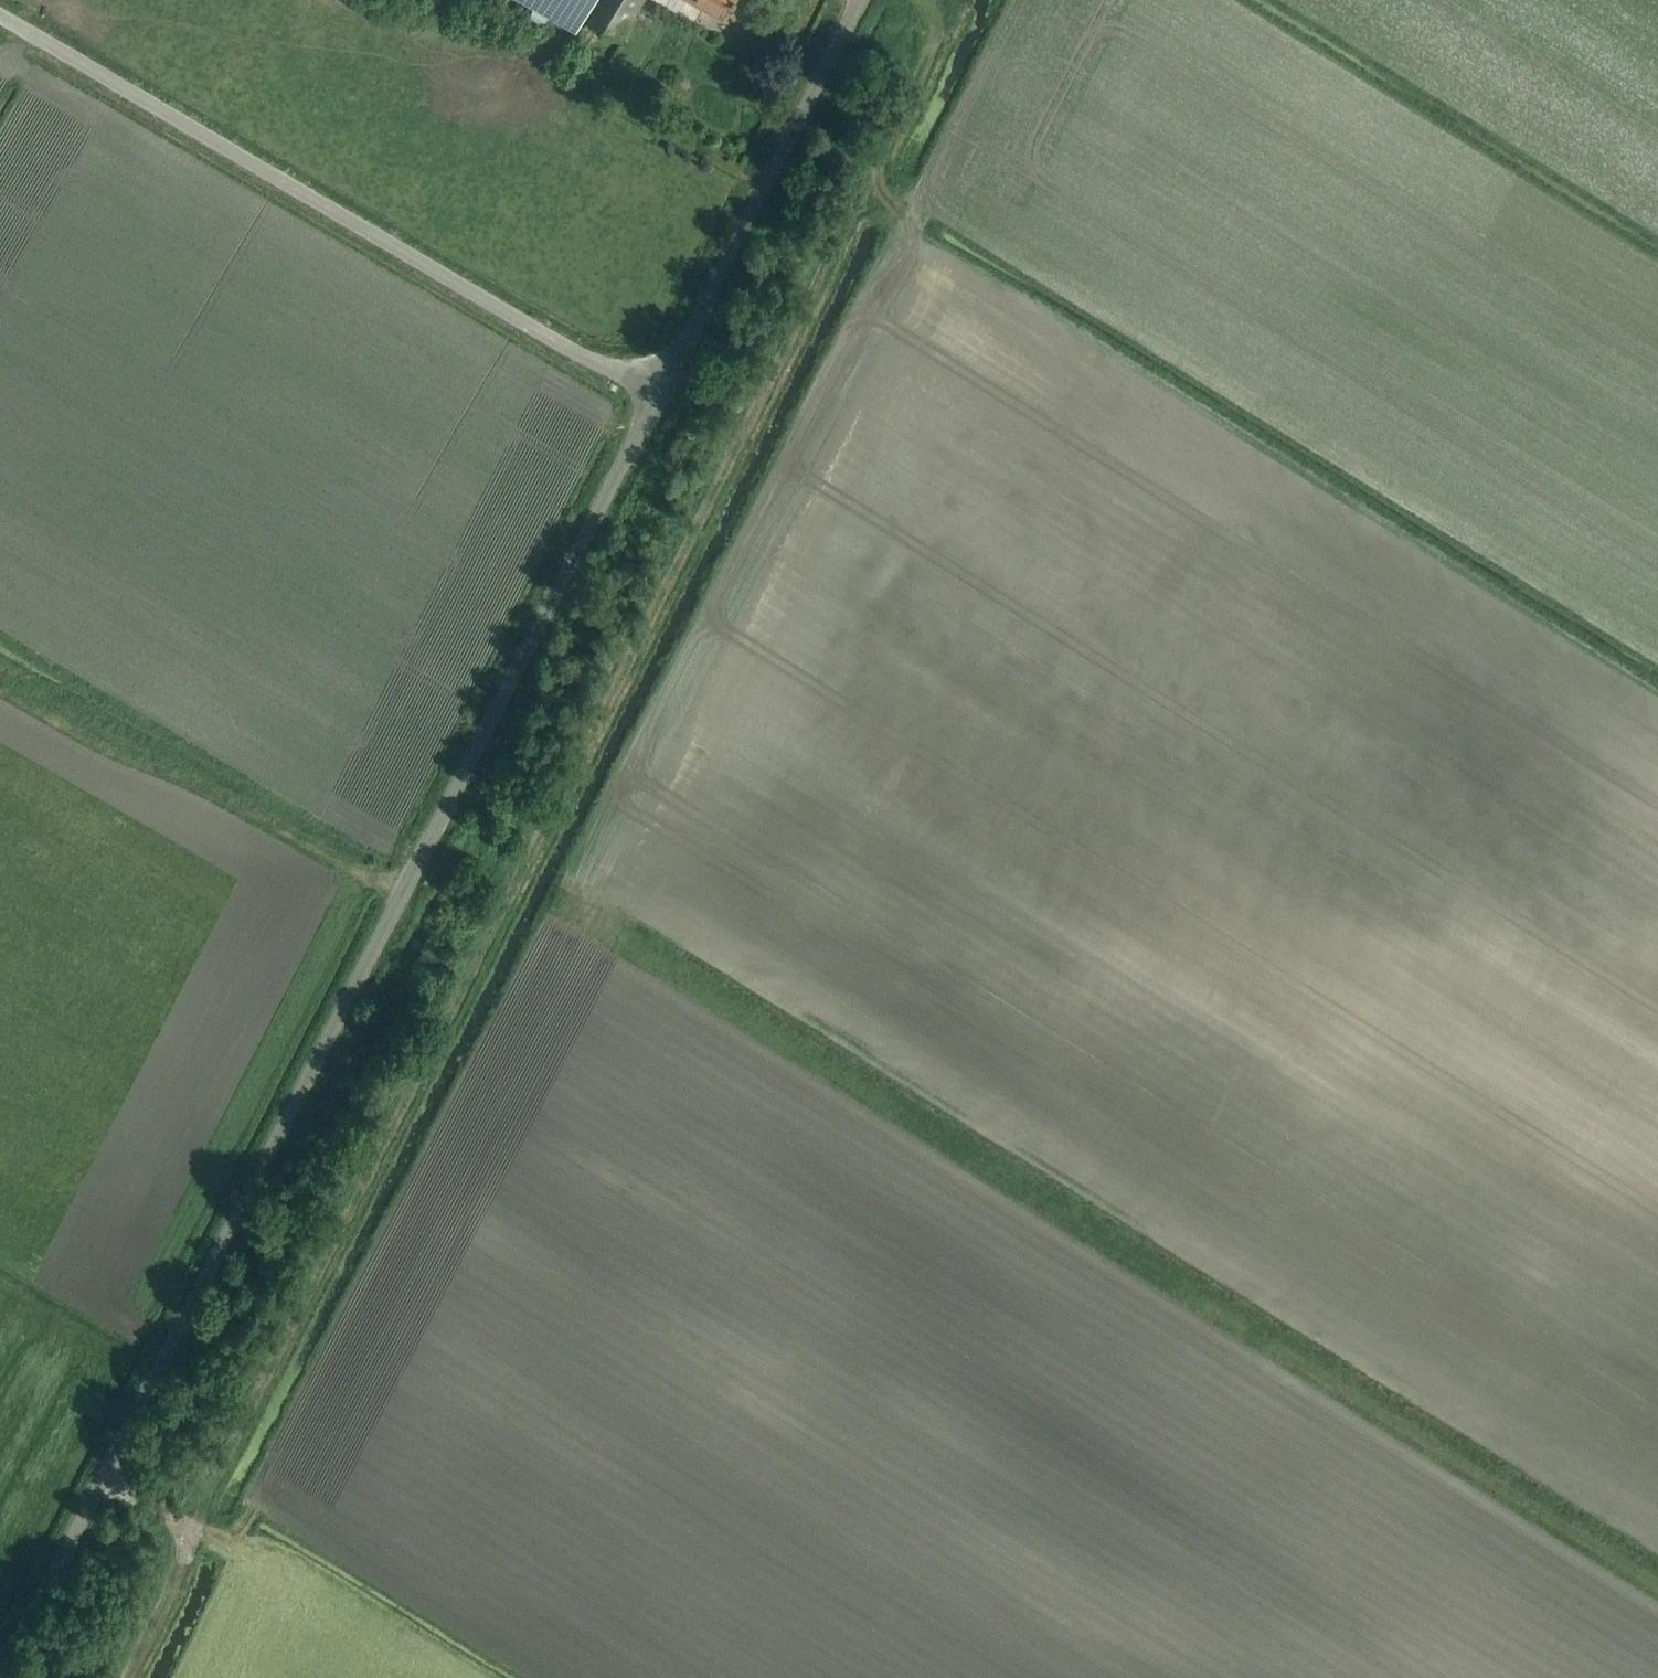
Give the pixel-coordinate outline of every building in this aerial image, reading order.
[(585,17),(621,38),(643,0),(595,0),(585,17)] [(724,17),(734,0),(694,0),(724,17)] [(535,7),(531,15),(546,24),(551,16),(535,7)] [(564,42),(560,53),(572,58),(577,48),(564,42)]
